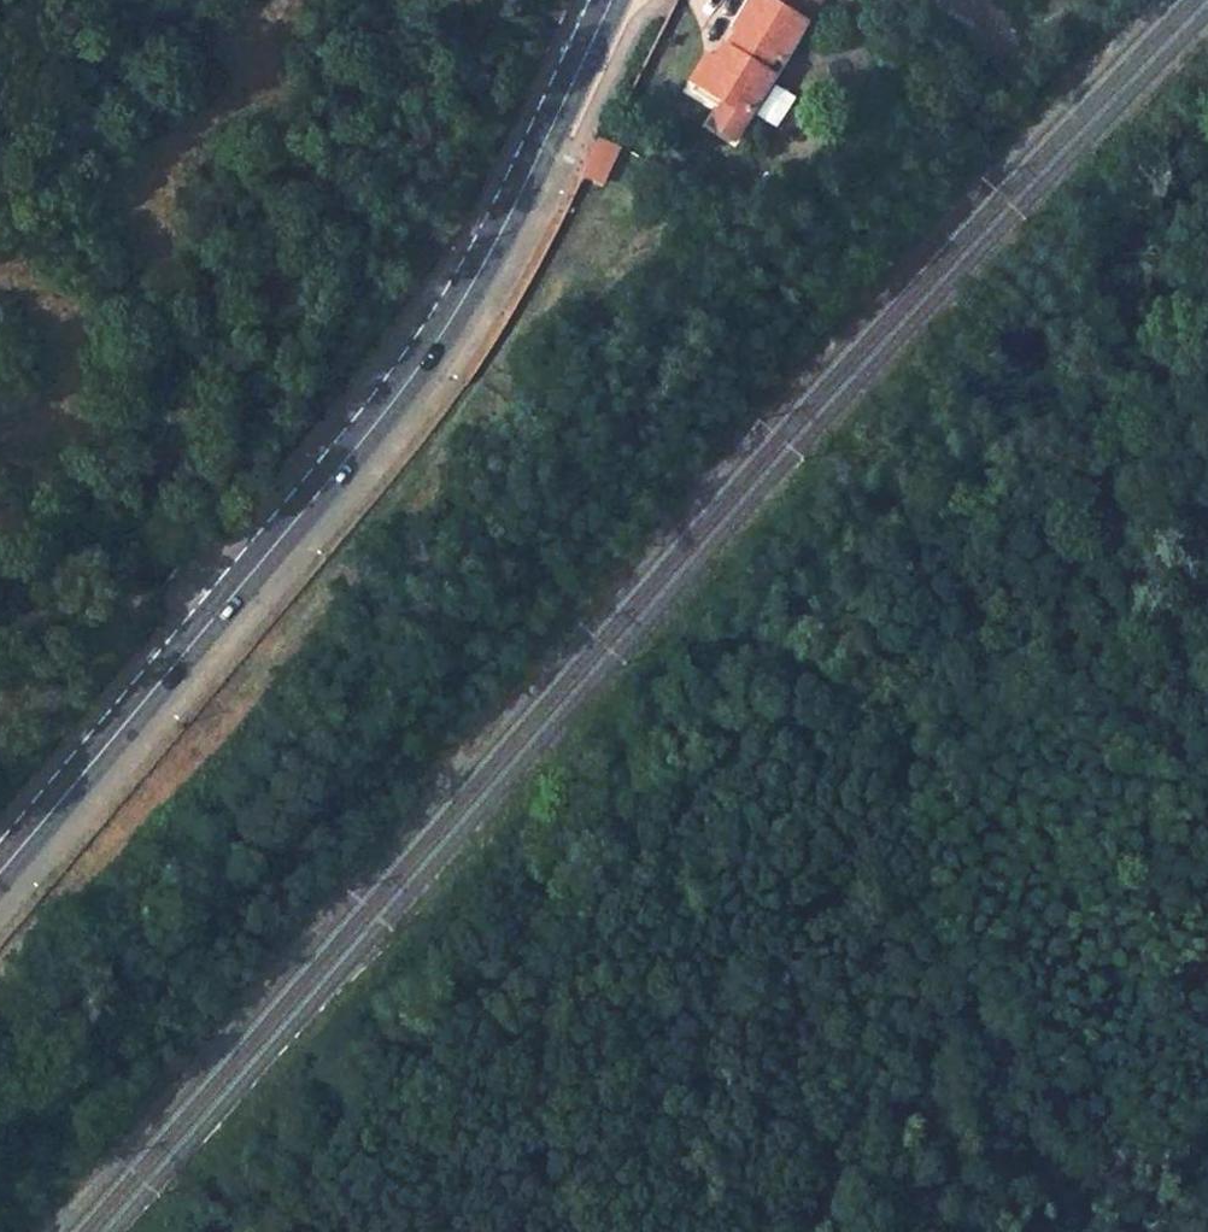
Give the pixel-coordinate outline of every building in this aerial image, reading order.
[(733,30),(732,31),(734,32),(740,36),(731,51),(724,48),(723,47),(712,65),(709,69),(700,84),(694,93),(719,108),(725,99),(748,113),(818,0),(752,0),(733,30)] [(729,27),(733,30),(752,0),(745,0),(729,27)] [(734,32),(724,48),(731,51),(740,36),(734,32)] [(709,69),(712,65),(703,59),(690,78),(700,84),(709,69)] [(601,185),(618,146),(592,136),(576,175),(601,185)]
